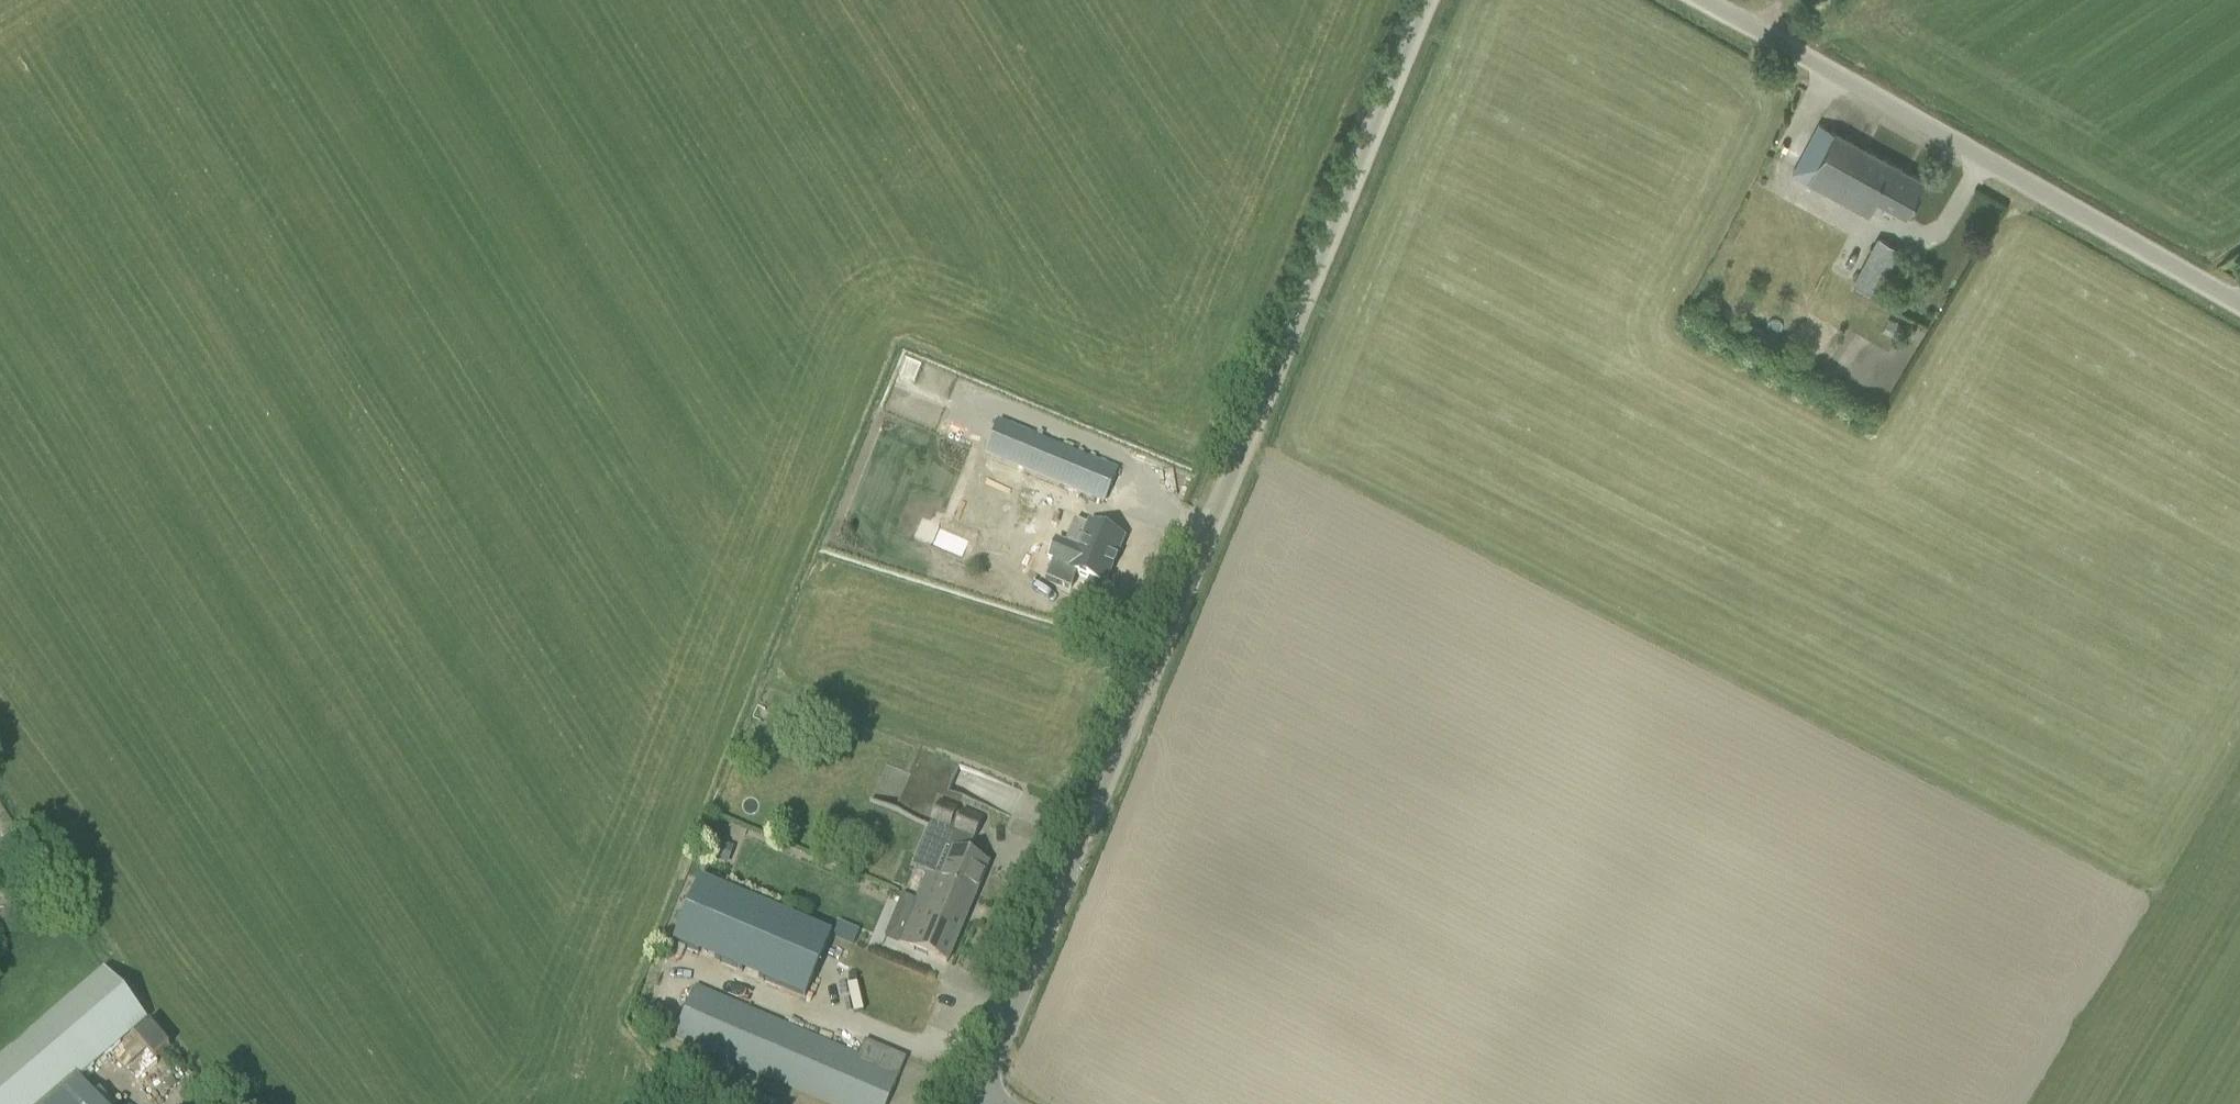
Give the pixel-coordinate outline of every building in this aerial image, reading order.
[(1905,218),(1914,201),(1925,182),(1819,124),(1791,175),(1870,218),(1878,203),(1905,218)] [(1879,238),(1855,282),(1876,293),(1900,249),(1879,238)] [(998,423),(985,455),(1103,504),(1116,472),(998,423)] [(1013,469),(996,462),(990,477),(1007,484),(1013,469)] [(1053,562),(1045,580),(1071,591),(1077,575),(1090,580),(1104,586),(1105,586),(1106,583),(1105,583),(1112,568),(1114,569),(1115,568),(1112,567),(1115,560),(1118,561),(1118,560),(1116,559),(1124,540),(1090,525),(1089,528),(1075,522),(1065,545),(1057,542),(1049,560),(1053,562)] [(940,803),(932,823),(974,841),(983,821),(963,813),(962,817),(956,814),(958,811),(940,803)] [(714,842),(708,858),(727,865),(732,848),(714,842)] [(988,865),(942,846),(919,902),(964,921),(988,865)] [(806,1000),(833,935),(699,879),(672,944),(806,1000)] [(10,917),(31,915),(29,897),(9,898),(10,917)] [(901,945),(926,956),(946,964),(964,921),(919,902),(901,945)] [(858,941),(862,930),(841,923),(837,934),(858,941)] [(81,1080),(150,1022),(107,973),(0,1060),(0,1103),(101,1103),(81,1080)] [(674,1038),(826,1103),(888,1103),(907,1059),(865,1041),(858,1057),(786,1026),(695,988),(674,1038)] [(152,1025),(137,1038),(156,1061),(172,1048),(152,1025)]
